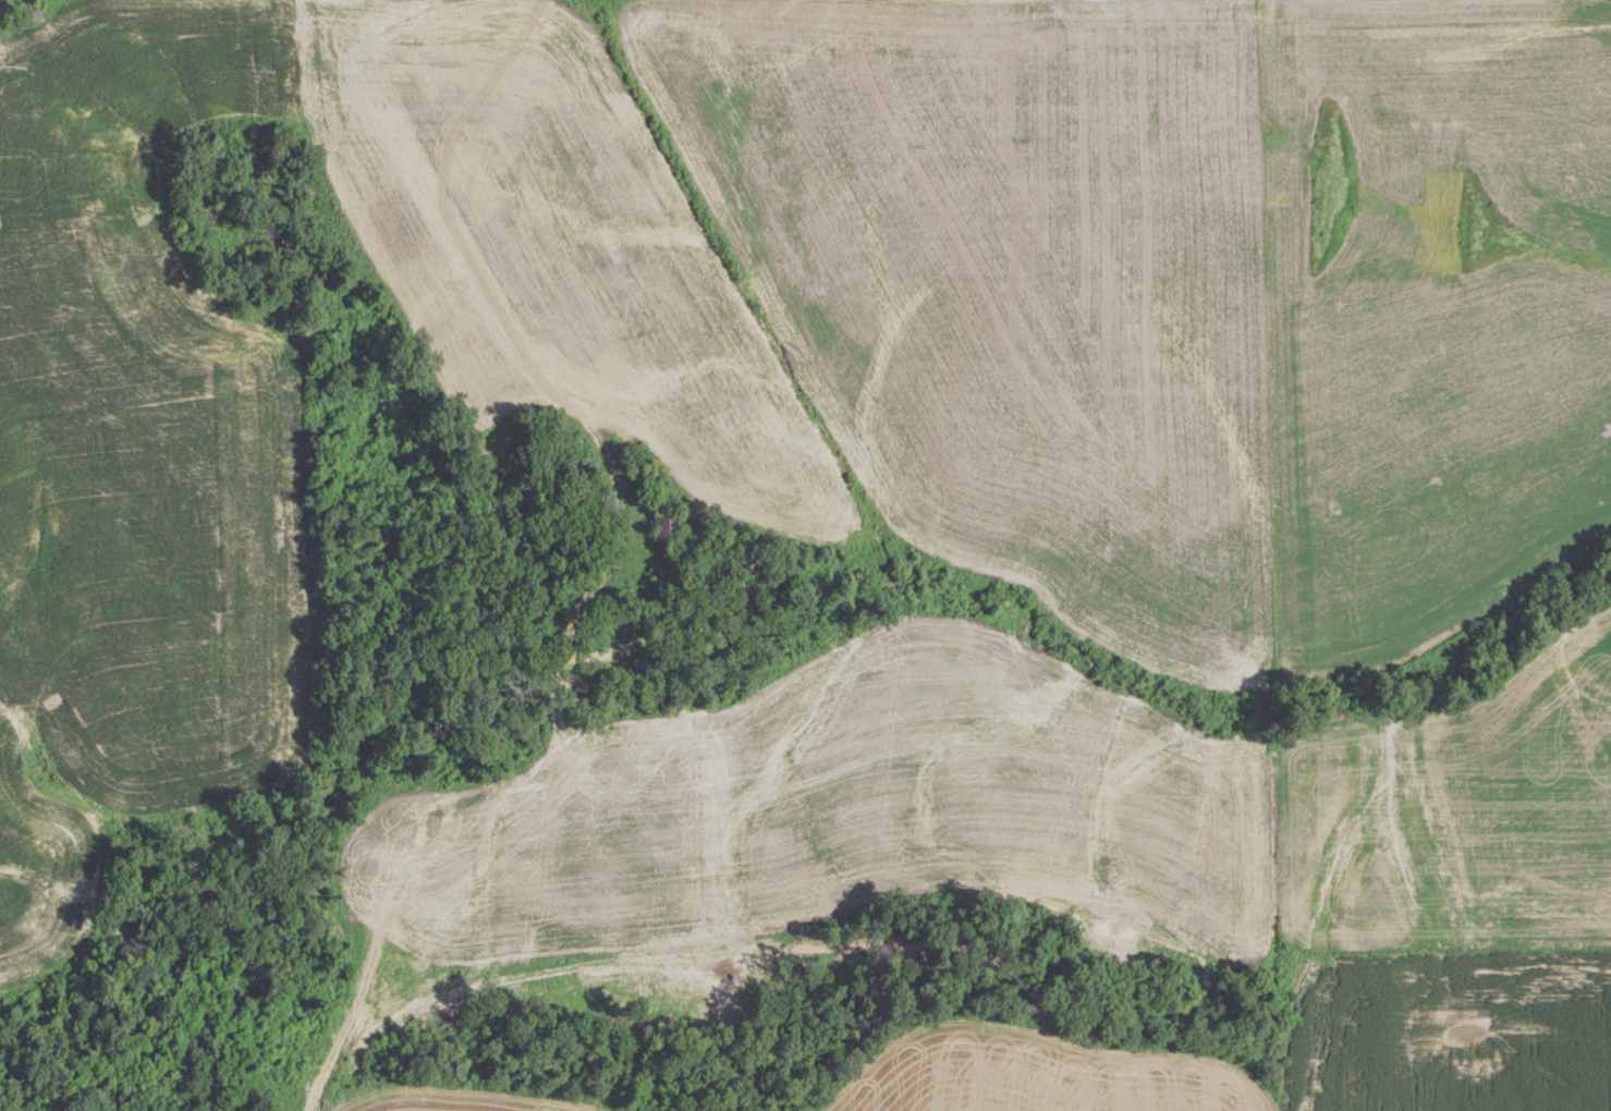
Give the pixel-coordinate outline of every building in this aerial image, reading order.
[(37,7),(19,7),(19,20),(37,20),(37,7)] [(653,511),(653,540),(672,540),(672,511),(653,511)]
